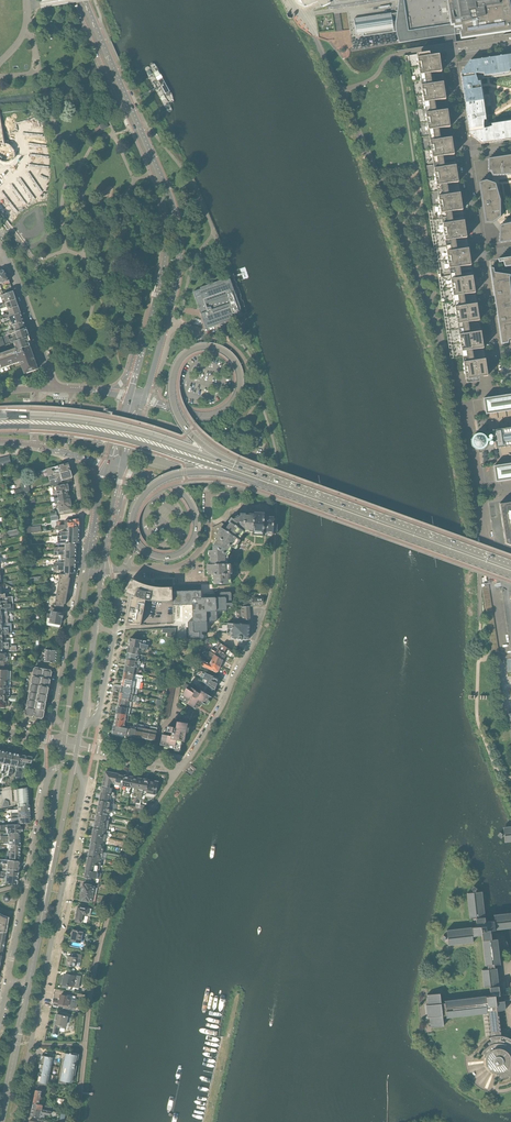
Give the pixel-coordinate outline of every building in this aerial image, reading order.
[(510,35),(510,19),(510,11),(508,0),(453,0),(457,24),(408,31),(404,5),(404,4),(403,3),(402,2),(401,2),(400,2),(400,3),(399,3),(399,4),(398,6),(398,13),(395,14),(396,19),(397,24),(398,29),(398,32),(399,38),(399,40),(398,40),(398,43),(409,41),(445,35),(458,33),(461,33),(461,34),(462,42),(510,35)] [(363,37),(398,32),(398,29),(397,24),(396,19),(395,14),(391,14),(391,13),(389,14),(389,13),(388,13),(388,14),(380,15),(376,15),(376,16),(369,17),(369,16),(365,17),(357,18),(356,18),(356,19),(354,19),(355,25),(355,29),(356,35),(363,34),(363,37)] [(442,72),(441,66),(438,66),(437,61),(440,61),(439,55),(417,58),(420,75),(430,74),(442,72)] [(484,121),(478,82),(477,76),(484,74),(484,72),(490,71),(491,73),(510,70),(510,56),(490,59),(489,58),(489,59),(482,60),(482,59),(470,61),(461,73),(463,85),(464,85),(465,92),(464,92),(467,116),(468,116),(469,123),(468,123),(470,135),(482,144),(494,142),(494,141),(501,140),(501,141),(502,141),(502,140),(510,139),(510,124),(499,126),(499,128),(493,129),(492,127),(485,128),(484,121)] [(145,68),(145,69),(145,70),(167,112),(168,113),(169,113),(170,113),(171,112),(172,111),(172,110),(172,109),(171,109),(169,103),(170,102),(172,104),(173,104),(173,103),(173,98),(160,71),(155,64),(154,63),(152,63),(151,63),(150,65),(150,67),(151,69),(149,67),(148,67),(147,67),(146,67),(145,68)] [(432,84),(430,74),(420,75),(422,86),(432,84)] [(446,100),(445,93),(442,94),(442,89),(444,89),(443,83),(432,84),(422,86),(424,103),(435,101),(446,100)] [(436,112),(435,101),(424,103),(426,114),(436,112)] [(450,127),(449,121),(446,122),(446,117),(449,116),(448,110),(436,112),(426,114),(428,130),(439,129),(450,127)] [(441,140),(439,129),(428,130),(430,141),(441,140)] [(454,155),(453,149),(451,149),(450,144),(453,144),(452,138),(441,140),(430,141),(433,158),(443,157),(454,155)] [(489,159),(489,171),(491,171),(493,176),(510,174),(510,156),(489,159)] [(444,162),(443,157),(433,158),(433,164),(434,169),(444,167),(444,162)] [(459,182),(458,176),(455,177),(454,172),(457,172),(456,166),(444,167),(434,169),(437,186),(447,184),(459,182)] [(486,223),(493,223),(500,217),(500,200),(495,184),(486,181),(479,183),(486,223)] [(449,195),(447,184),(437,186),(438,196),(449,195)] [(463,210),(462,204),(459,204),(458,200),(461,199),(460,193),(449,195),(438,196),(441,213),(451,212),(463,210)] [(453,223),(451,212),(441,213),(443,224),(453,223)] [(467,238),(466,232),(463,232),(463,227),(465,227),(464,221),(453,223),(443,224),(445,241),(455,240),(467,238)] [(500,226),(499,243),(510,241),(510,223),(500,226)] [(457,250),(455,240),(445,241),(447,252),(457,250)] [(471,265),(470,259),(467,260),(467,255),(470,255),(469,248),(457,250),(447,252),(449,269),(459,267),(471,265)] [(502,259),(498,259),(499,263),(503,262),(504,264),(510,267),(510,257),(502,259)] [(460,273),(459,267),(449,269),(450,274),(451,279),(461,278),(460,273)] [(509,340),(510,339),(510,294),(510,291),(509,279),(510,275),(494,273),(494,269),(491,270),(496,308),(502,344),(507,343),(509,340)] [(2,288),(11,285),(10,281),(5,271),(3,270),(0,271),(0,283),(2,288)] [(475,293),(474,287),(472,287),(471,283),(474,282),(473,276),(461,278),(451,279),(454,296),(464,295),(475,293)] [(232,320),(239,317),(243,316),(230,279),(193,292),(206,329),(217,325),(226,322),(226,324),(232,321),(232,320)] [(2,304),(16,299),(13,291),(1,296),(2,300),(0,300),(2,304)] [(465,306),(464,295),(454,296),(455,307),(465,306)] [(8,310),(18,306),(16,299),(2,304),(0,305),(0,309),(7,307),(8,310)] [(480,321),(479,315),(476,315),(475,310),(478,310),(477,304),(465,306),(455,307),(458,324),(468,322),(480,321)] [(1,320),(21,312),(18,306),(8,310),(6,311),(7,314),(0,316),(0,317),(1,320)] [(9,327),(24,321),(21,312),(1,320),(0,320),(2,325),(7,322),(9,327)] [(8,335),(15,332),(26,328),(24,321),(9,327),(8,328),(9,331),(4,333),(5,336),(8,335)] [(469,333),(468,322),(458,324),(459,335),(469,333)] [(14,343),(29,336),(26,328),(15,332),(17,336),(13,338),(9,339),(8,335),(5,336),(4,336),(0,338),(0,348),(14,343)] [(484,348),(483,342),(480,343),(479,338),(482,337),(481,331),(469,333),(459,335),(462,352),(472,350),(484,348)] [(15,349),(29,344),(28,341),(31,341),(29,336),(14,343),(15,349)] [(10,366),(20,362),(21,362),(25,374),(38,369),(32,353),(30,347),(30,346),(16,351),(15,349),(5,352),(0,354),(0,369),(10,366)] [(473,361),(472,350),(462,352),(464,362),(473,361)] [(488,376),(487,370),(484,370),(484,365),(486,365),(485,359),(473,361),(464,362),(466,379),(476,378),(488,376)] [(484,398),(486,414),(510,411),(510,394),(484,398)] [(487,439),(486,438),(485,437),(484,436),(483,435),(482,434),(480,434),(479,434),(477,434),(475,435),(474,436),(473,437),(472,438),(472,440),(471,441),(471,443),(472,444),(472,446),(473,447),(474,448),(475,449),(476,449),(478,450),(479,450),(481,450),(482,449),(483,449),(485,448),(486,447),(486,446),(487,444),(487,443),(487,442),(490,442),(490,443),(490,444),(490,445),(491,445),(492,445),(493,444),(493,443),(493,442),(492,442),(492,441),(494,441),(495,448),(496,449),(496,448),(496,447),(500,447),(500,448),(501,448),(500,447),(504,446),(504,447),(505,447),(505,446),(509,446),(509,447),(509,446),(509,445),(510,445),(510,428),(510,427),(510,428),(507,428),(506,427),(506,428),(502,429),(502,428),(501,428),(502,429),(498,430),(498,429),(497,429),(497,430),(493,430),(493,429),(493,430),(494,438),(492,438),(491,438),(492,438),(492,437),(492,436),(491,436),(491,435),(490,435),(489,435),(489,436),(489,437),(489,438),(490,439),(487,439)] [(11,464),(9,456),(0,459),(0,467),(7,465),(7,468),(12,467),(11,464)] [(494,465),(496,482),(510,480),(510,463),(494,465)] [(46,478),(71,471),(69,464),(65,464),(47,469),(49,477),(46,477),(46,478)] [(71,471),(46,478),(47,481),(50,480),(57,478),(58,482),(73,478),(71,471)] [(25,492),(30,491),(28,482),(22,484),(23,489),(24,493),(25,492)] [(55,495),(69,492),(68,491),(69,491),(68,485),(56,487),(52,488),(53,495),(55,495)] [(55,502),(70,500),(70,499),(69,492),(55,495),(56,498),(54,498),(55,502)] [(70,500),(55,502),(55,503),(58,502),(58,506),(59,512),(71,510),(71,506),(70,500)] [(509,502),(507,502),(501,503),(499,504),(500,505),(501,511),(501,513),(501,515),(502,517),(503,527),(503,529),(504,531),(504,533),(505,539),(505,544),(507,544),(510,546),(510,502),(509,502)] [(227,554),(232,547),(235,549),(241,540),(239,539),(245,531),(253,532),(253,535),(264,536),(264,532),(272,533),(275,534),(277,534),(278,524),(276,524),(274,524),(274,517),(265,516),(265,513),(255,512),(254,516),(246,515),(246,513),(241,513),(241,516),(236,518),(235,517),(233,518),(232,518),(229,522),(230,523),(225,530),(221,527),(215,536),(218,538),(213,546),(213,550),(209,551),(209,556),(211,556),(211,564),(208,564),(208,575),(213,575),(214,584),(230,584),(230,574),(231,574),(231,564),(227,564),(227,555),(227,554)] [(68,529),(80,527),(79,519),(78,518),(77,518),(76,518),(75,518),(74,519),(74,520),(68,520),(64,521),(65,525),(58,526),(58,527),(55,527),(55,530),(59,530),(68,529)] [(58,536),(80,536),(80,527),(68,529),(68,532),(61,532),(58,532),(57,532),(58,536)] [(54,551),(76,550),(76,543),(64,543),(61,544),(61,547),(57,548),(54,548),(54,551)] [(61,559),(76,558),(76,550),(54,551),(55,556),(61,555),(61,559)] [(54,567),(76,566),(76,558),(61,559),(58,559),(58,563),(54,563),(54,567)] [(61,574),(70,574),(75,574),(76,566),(54,567),(54,570),(60,570),(61,574)] [(58,590),(67,592),(70,574),(61,574),(52,575),(51,582),(59,584),(58,590)] [(153,586),(149,585),(145,584),(142,583),(139,582),(137,586),(134,586),(132,594),(132,595),(131,599),(130,606),(128,616),(126,626),(141,625),(143,616),(145,607),(146,600),(153,601),(160,602),(167,602),(173,602),(173,587),(164,587),(161,587),(158,587),(153,586)] [(67,592),(58,590),(56,596),(48,595),(46,606),(52,607),(53,605),(55,604),(55,605),(64,607),(67,592)] [(231,612),(233,610),(231,609),(231,607),(232,607),(233,607),(233,606),(233,605),(233,604),(233,603),(232,603),(231,593),(230,593),(230,592),(221,592),(221,593),(220,593),(220,597),(202,598),(201,590),(173,591),(173,605),(193,605),(193,621),(189,621),(189,622),(188,622),(189,637),(190,637),(190,638),(200,637),(200,638),(201,638),(201,639),(202,639),(203,639),(203,638),(204,637),(204,636),(204,635),(203,634),(202,634),(202,632),(207,632),(207,631),(207,622),(216,621),(217,621),(217,611),(226,611),(226,610),(227,610),(227,609),(231,612)] [(252,598),(252,599),(252,605),(262,604),(263,603),(263,597),(252,598)] [(241,621),(247,622),(247,620),(250,620),(249,606),(252,605),(252,599),(242,600),(242,607),(241,607),(242,609),(233,610),(231,612),(236,612),(236,620),(241,620),(241,621)] [(2,612),(1,609),(7,608),(7,612),(14,611),(14,603),(10,604),(0,605),(0,612),(2,612)] [(48,618),(47,622),(61,625),(62,617),(63,617),(64,614),(62,613),(63,610),(56,608),(55,612),(51,611),(51,614),(47,613),(46,618),(48,618)] [(7,624),(6,619),(9,619),(9,616),(6,616),(6,612),(2,612),(0,612),(0,624),(7,624)] [(247,622),(241,621),(241,623),(229,623),(229,634),(232,634),(231,639),(237,639),(237,640),(242,641),(243,639),(249,639),(250,625),(247,624),(247,622)] [(167,637),(174,638),(176,628),(169,628),(163,629),(163,633),(168,633),(167,637)] [(129,646),(140,648),(145,649),(148,650),(149,645),(146,645),(146,641),(131,638),(130,639),(129,640),(129,642),(130,643),(129,646)] [(219,649),(227,655),(231,650),(219,642),(217,646),(220,648),(219,649)] [(128,652),(138,654),(140,648),(129,646),(128,652)] [(225,658),(227,655),(219,649),(218,649),(216,652),(212,649),(210,651),(223,660),(224,657),(225,658)] [(45,650),(44,662),(56,663),(57,650),(45,650)] [(220,666),(223,660),(210,651),(207,655),(213,658),(210,662),(210,664),(203,660),(200,664),(216,672),(218,671),(220,666)] [(127,659),(141,662),(143,655),(138,654),(128,652),(127,654),(127,655),(127,656),(127,657),(127,659)] [(126,665),(140,668),(141,662),(127,659),(126,665)] [(124,672),(137,675),(137,672),(139,672),(140,668),(126,665),(124,672)] [(42,719),(52,670),(35,667),(26,716),(34,717),(34,716),(36,716),(35,717),(42,719)] [(8,680),(9,670),(0,670),(0,679),(8,680)] [(123,679),(136,681),(137,675),(124,672),(123,679)] [(215,689),(218,682),(218,681),(218,680),(218,679),(217,679),(205,673),(202,681),(204,683),(215,689)] [(10,687),(11,688),(11,685),(8,685),(8,680),(0,679),(0,687),(10,687)] [(122,686),(134,688),(140,689),(141,682),(136,681),(123,679),(122,686)] [(212,697),(215,689),(204,683),(203,686),(199,683),(198,684),(196,682),(195,684),(194,683),(193,685),(200,689),(212,697)] [(212,697),(200,689),(199,692),(185,683),(182,688),(185,690),(180,698),(183,700),(182,702),(187,705),(187,703),(197,709),(199,706),(200,707),(203,702),(205,704),(206,704),(207,705),(210,700),(208,699),(210,696),(212,697)] [(120,692),(133,695),(134,688),(122,686),(120,692)] [(10,695),(10,687),(0,687),(0,695),(10,695)] [(119,699),(132,702),(136,703),(138,695),(133,695),(120,692),(119,699)] [(9,707),(9,702),(15,702),(15,703),(19,704),(20,696),(10,696),(0,695),(0,707),(2,708),(7,706),(9,707)] [(118,706),(130,708),(132,702),(119,699),(118,706)] [(117,713),(129,715),(130,708),(118,706),(117,713)] [(114,726),(127,728),(129,715),(117,713),(114,726)] [(164,745),(164,747),(169,748),(175,749),(175,750),(180,751),(180,750),(182,741),(185,741),(186,732),(188,732),(189,728),(187,727),(188,723),(174,720),(174,727),(168,725),(167,731),(172,732),(171,736),(163,734),(160,745),(164,745)] [(129,735),(135,737),(137,724),(137,723),(134,722),(133,727),(131,726),(129,735)] [(135,737),(141,738),(144,725),(137,724),(135,737)] [(141,738),(148,739),(151,726),(144,725),(141,738)] [(126,735),(129,735),(131,726),(130,726),(129,728),(127,728),(114,726),(113,733),(113,735),(116,736),(126,738),(126,735)] [(151,726),(148,739),(155,741),(157,728),(151,726)] [(5,771),(8,771),(12,753),(11,753),(11,752),(11,751),(8,751),(8,752),(5,752),(2,766),(0,773),(5,774),(5,771)] [(13,769),(16,769),(16,766),(19,754),(18,754),(17,753),(15,752),(14,754),(12,753),(8,771),(7,776),(11,777),(13,769)] [(19,754),(16,766),(24,767),(25,762),(31,763),(31,761),(32,761),(32,759),(31,759),(32,757),(19,754)] [(113,784),(115,785),(117,774),(105,772),(103,786),(110,787),(111,783),(113,784)] [(122,788),(123,786),(125,775),(117,774),(115,785),(115,787),(122,788)] [(129,797),(131,788),(133,777),(125,775),(123,786),(126,787),(124,796),(129,797)] [(136,799),(137,799),(141,778),(133,777),(131,788),(134,788),(132,798),(136,799)] [(146,794),(147,795),(149,780),(148,780),(141,778),(137,799),(136,799),(135,803),(140,804),(143,790),(147,791),(146,794)] [(149,780),(147,795),(153,796),(156,793),(157,788),(159,788),(159,784),(151,782),(152,780),(149,780)] [(101,793),(114,795),(115,792),(113,792),(114,787),(113,787),(113,788),(110,787),(103,786),(101,793)] [(28,805),(28,801),(28,795),(27,787),(16,789),(15,790),(11,790),(12,802),(16,802),(16,801),(17,801),(18,807),(28,805)] [(100,800),(114,803),(114,799),(115,799),(116,796),(114,796),(114,795),(101,793),(100,800)] [(98,807),(113,810),(115,803),(114,803),(100,800),(98,807)] [(97,814),(110,817),(110,813),(111,813),(114,813),(114,810),(113,810),(98,807),(97,814)] [(96,821),(109,824),(109,821),(109,820),(110,817),(97,814),(96,821)] [(94,828),(107,831),(108,827),(109,824),(96,821),(94,828)] [(6,829),(6,833),(19,832),(19,826),(18,824),(11,824),(0,825),(0,830),(6,829)] [(503,827),(504,834),(502,834),(500,832),(498,835),(501,838),(502,836),(504,836),(505,842),(510,842),(510,826),(503,827)] [(93,835),(106,838),(107,835),(106,834),(107,831),(94,828),(93,835)] [(92,842),(104,845),(105,841),(106,838),(93,835),(92,842)] [(90,849),(103,853),(109,854),(109,853),(106,852),(106,851),(103,851),(104,849),(103,849),(104,845),(92,842),(90,849)] [(8,852),(19,853),(20,846),(9,845),(8,852)] [(89,856),(101,859),(102,855),(103,855),(103,853),(90,849),(89,856)] [(4,859),(19,861),(19,853),(8,852),(5,852),(4,859)] [(87,863),(100,866),(103,867),(103,865),(101,865),(101,863),(101,862),(101,859),(89,856),(87,863)] [(18,870),(19,864),(19,861),(4,859),(0,859),(0,863),(4,864),(3,868),(18,870)] [(86,870),(99,873),(99,869),(100,869),(100,866),(87,863),(86,870)] [(17,877),(18,870),(3,868),(2,868),(2,871),(0,871),(0,875),(17,877)] [(99,873),(86,870),(85,878),(88,878),(88,880),(90,880),(91,877),(95,878),(95,879),(96,879),(96,882),(99,883),(99,879),(101,879),(102,873),(99,873)] [(0,875),(0,885),(2,886),(2,882),(7,883),(16,884),(17,877),(0,875)] [(82,892),(94,894),(96,887),(99,888),(100,884),(94,883),(94,886),(92,885),(86,884),(86,885),(83,884),(82,892)] [(494,914),(495,921),(486,922),(482,891),(476,892),(476,890),(477,888),(474,886),(471,889),(473,890),(473,892),(473,893),(469,893),(471,918),(477,918),(477,927),(447,930),(448,936),(446,937),(446,936),(444,935),(441,938),(445,941),(445,940),(445,939),(446,939),(447,939),(448,945),(474,942),(473,936),(482,935),(486,965),(488,965),(488,969),(482,970),(484,987),(490,986),(491,995),(445,1001),(445,1003),(442,1004),(440,993),(427,995),(428,1005),(426,1005),(428,1018),(430,1017),(431,1028),(444,1026),(443,1016),(447,1015),(447,1018),(483,1013),(488,1013),(489,1016),(489,1015),(489,1017),(488,1017),(488,1019),(490,1019),(490,1021),(488,1021),(489,1023),(490,1023),(490,1024),(489,1025),(489,1027),(490,1027),(491,1028),(489,1029),(490,1031),(491,1031),(491,1032),(490,1033),(490,1035),(491,1035),(492,1036),(489,1037),(489,1038),(490,1037),(491,1041),(489,1042),(488,1043),(490,1045),(488,1046),(486,1048),(484,1050),(483,1051),(482,1054),(483,1053),(485,1054),(484,1056),(484,1057),(486,1058),(486,1059),(486,1061),(486,1064),(486,1065),(487,1066),(488,1067),(489,1069),(490,1070),(491,1071),(494,1073),(497,1073),(498,1073),(498,1075),(499,1075),(501,1075),(501,1078),(500,1078),(502,1078),(504,1078),(507,1076),(508,1075),(510,1077),(509,1078),(510,1078),(510,1077),(510,1039),(507,1037),(504,1036),(500,1035),(500,1034),(501,1034),(501,1031),(499,1031),(499,1030),(501,1030),(500,1027),(499,1027),(499,1026),(500,1026),(500,1023),(498,1024),(498,1022),(500,1022),(499,1019),(498,1020),(498,1018),(499,1018),(499,1016),(498,1016),(497,1015),(498,1014),(497,1011),(506,1010),(505,1000),(496,1001),(496,996),(500,995),(499,986),(497,968),(495,968),(494,964),(501,964),(498,939),(492,940),(491,930),(494,930),(495,930),(510,928),(510,913),(494,914)] [(94,894),(82,892),(80,899),(83,900),(88,901),(87,904),(94,906),(95,902),(93,901),(94,894)] [(76,921),(82,923),(83,919),(82,919),(83,914),(88,915),(90,915),(92,909),(89,908),(79,906),(76,921)] [(5,932),(7,925),(6,925),(8,917),(3,915),(0,914),(0,932),(5,932)] [(72,940),(82,942),(84,942),(86,930),(83,929),(82,932),(74,930),(72,940)] [(502,935),(495,930),(494,930),(505,938),(510,955),(510,953),(505,937),(502,935)] [(67,965),(79,968),(80,963),(81,963),(82,955),(75,954),(74,957),(69,956),(67,965)] [(63,986),(72,988),(72,987),(73,987),(76,976),(65,974),(63,986)] [(420,1020),(426,1035),(427,1034),(420,1020),(418,1004),(421,990),(418,1004),(420,1020)] [(68,998),(68,996),(67,995),(64,994),(63,995),(61,995),(59,1005),(77,1009),(78,1001),(70,999),(71,999),(68,998)] [(53,1034),(59,1035),(60,1028),(65,1029),(65,1027),(66,1027),(68,1016),(64,1015),(64,1013),(61,1012),(61,1015),(57,1014),(53,1034)] [(507,1092),(501,1093),(496,1093),(490,1092),(483,1090),(478,1087),(473,1082),(469,1076),(466,1070),(465,1065),(465,1060),(466,1054),(467,1050),(468,1046),(466,1049),(465,1055),(464,1060),(464,1065),(466,1071),(469,1077),(472,1082),(477,1087),(482,1090),(490,1093),(496,1094),(502,1094),(508,1093),(510,1091),(507,1092)] [(42,1059),(41,1064),(51,1066),(51,1065),(52,1063),(53,1063),(53,1062),(54,1058),(52,1057),(52,1054),(45,1052),(45,1056),(41,1055),(41,1059),(42,1059)] [(58,1082),(58,1083),(67,1083),(66,1083),(67,1081),(73,1081),(78,1054),(70,1052),(70,1054),(64,1052),(64,1056),(62,1056),(61,1055),(61,1058),(63,1059),(59,1082),(58,1082)] [(52,1071),(52,1068),(52,1066),(51,1066),(41,1064),(40,1064),(39,1066),(39,1068),(40,1068),(39,1072),(50,1075),(50,1072),(51,1072),(52,1071)] [(50,1081),(50,1078),(51,1075),(50,1075),(39,1072),(38,1072),(37,1076),(38,1076),(37,1081),(48,1083),(49,1080),(50,1081)] [(33,1103),(40,1104),(40,1099),(42,1099),(43,1097),(41,1096),(42,1091),(36,1090),(33,1103)] [(32,1107),(51,1111),(52,1106),(40,1104),(33,1103),(32,1107)] [(51,1111),(32,1107),(31,1116),(42,1118),(42,1113),(50,1115),(51,1111)]
